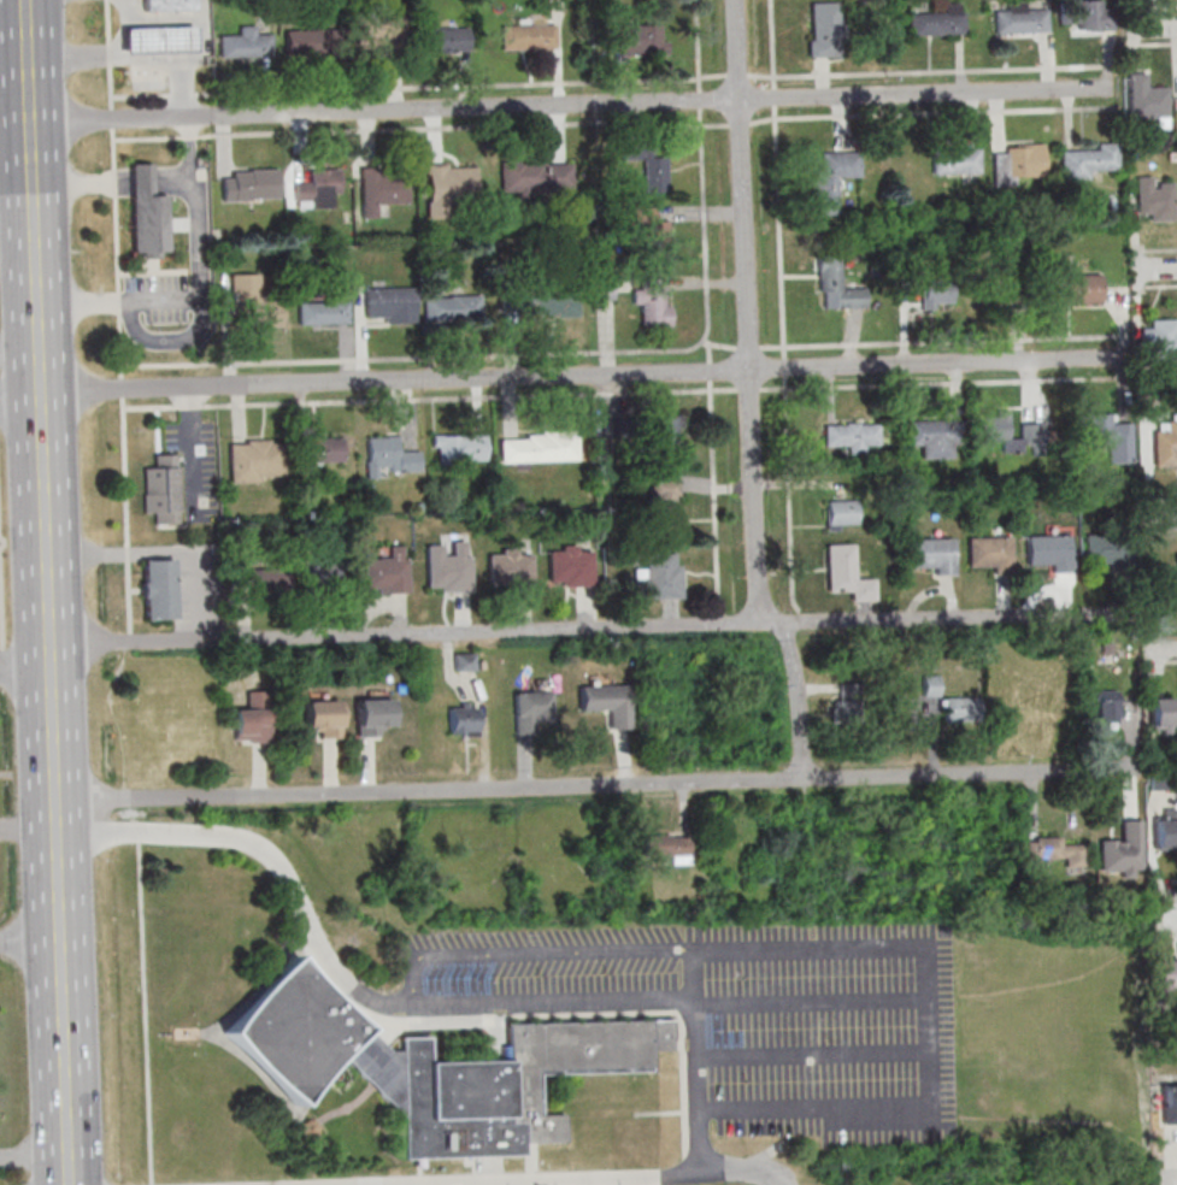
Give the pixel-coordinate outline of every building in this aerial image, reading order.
[(193,0),(142,0),(142,11),(193,10),(193,0)] [(1110,28),(1110,0),(1060,0),(1060,28),(1110,28)] [(995,11),(994,32),(1047,33),(1047,11),(1030,10),(1030,1),(1007,1),(1007,11),(995,11)] [(841,2),(809,3),(810,57),(842,56),(841,2)] [(942,4),(942,12),(908,13),(908,35),(964,34),(963,3),(942,4)] [(360,44),(401,44),(401,14),(360,14),(360,44)] [(555,49),(555,24),(502,24),(502,49),(555,49)] [(666,54),(666,24),(612,24),(612,54),(666,54)] [(218,36),(239,35),(239,26),(254,25),(255,35),(271,34),(271,57),(219,58),(218,36)] [(193,52),(192,26),(129,28),(122,29),(122,54),(130,54),(193,52)] [(468,27),(422,27),(422,52),(468,52),(468,27)] [(284,30),(322,29),(323,54),(284,55),(284,30)] [(1168,85),(1146,85),(1146,73),(1126,73),(1126,116),(1156,116),(1156,128),(1168,128),(1168,85)] [(1090,179),(1090,170),(1118,170),(1118,143),(1096,143),(1096,150),(1061,150),(1061,179),(1090,179)] [(994,181),(1044,181),(1044,145),(993,146),(994,181)] [(980,174),(980,149),(933,149),(933,174),(980,174)] [(839,214),(839,177),(861,177),(861,152),(823,152),(823,167),(813,167),(813,214),(839,214)] [(668,188),(668,153),(643,153),(643,188),(668,188)] [(501,161),(501,192),(574,192),(574,161),(501,161)] [(169,252),(168,195),(153,195),(153,164),(131,164),(132,257),(161,256),(161,252),(169,252)] [(428,216),(449,216),(449,200),(477,200),(477,164),(428,164),(428,216)] [(296,182),(296,208),(337,208),(337,169),(310,169),(310,182),(296,182)] [(361,203),(407,203),(407,170),(361,170),(361,203)] [(223,199),(278,199),(278,171),(223,171),(223,199)] [(1135,177),(1150,177),(1150,189),(1157,189),(1157,183),(1172,183),(1173,222),(1148,222),(1148,214),(1136,214),(1135,177)] [(669,258),(669,220),(655,220),(655,208),(644,208),(644,258),(669,258)] [(819,308),(866,307),(866,285),(841,285),(841,256),(818,256),(819,308)] [(233,328),(283,327),(283,301),(265,301),(265,273),(232,274),(233,328)] [(1053,275),(1053,303),(1104,303),(1104,275),(1053,275)] [(954,308),(954,278),(922,278),(922,308),(954,308)] [(498,289),(526,288),(526,282),(554,281),(554,287),(576,285),(577,318),(554,318),(554,316),(525,316),(525,311),(499,312),(498,289)] [(613,298),(613,283),(598,283),(598,298),(613,298)] [(642,326),(668,326),(668,283),(633,283),(633,305),(642,305),(642,326)] [(365,288),(413,287),(414,322),(384,323),(384,317),(365,318),(365,288)] [(423,297),(479,295),(481,318),(424,319),(423,297)] [(298,303),(348,301),(349,324),(299,325),(298,303)] [(1149,319),(1149,329),(1140,329),(1140,362),(1176,362),(1176,319),(1149,319)] [(1010,413),(976,413),(976,440),(1003,440),(1003,452),(1047,452),(1046,423),(1020,423),(1020,437),(1010,437),(1010,413)] [(1081,446),(1132,446),(1132,423),(1117,423),(1117,413),(1081,413),(1081,446)] [(678,416),(653,416),(653,446),(678,446),(678,416)] [(906,421),(960,420),(961,444),(952,444),(952,458),(920,459),(920,446),(906,446),(906,421)] [(1154,466),(1176,466),(1176,420),(1154,420),(1154,466)] [(848,446),(848,454),(868,454),(868,446),(881,446),(881,423),(825,423),(825,446),(848,446)] [(499,441),(525,440),(525,436),(540,435),(540,431),(576,430),(577,460),(499,462),(499,441)] [(486,461),(486,433),(434,433),(434,461),(486,461)] [(367,437),(367,478),(378,478),(378,471),(420,471),(420,450),(398,450),(398,437),(367,437)] [(302,449),(302,468),(322,468),(322,462),(343,462),(343,438),(311,438),(311,449),(302,449)] [(284,480),(283,440),(230,440),(230,481),(284,480)] [(177,454),(155,454),(155,468),(143,468),(144,513),(155,512),(155,524),(178,524),(177,454)] [(680,480),(655,480),(655,534),(680,534),(680,480)] [(857,500),(827,500),(827,529),(857,529),(857,500)] [(1083,536),(1125,533),(1126,571),(1110,571),(1108,564),(1084,565),(1083,536)] [(1025,537),(1067,535),(1069,572),(1051,572),(1051,565),(1026,565),(1025,537)] [(967,540),(1010,538),(1011,574),(993,574),(993,567),(967,568),(967,540)] [(908,541),(951,540),(952,576),(935,576),(935,568),(910,570),(908,541)] [(471,592),(470,541),(451,541),(451,554),(441,554),(441,543),(426,544),(427,593),(471,592)] [(827,544),(827,591),(851,591),(851,601),(875,601),(875,578),(856,578),(856,544),(827,544)] [(407,545),(388,546),(388,557),(365,557),(365,593),(407,593),(407,545)] [(592,587),(592,546),(549,546),(549,587),(592,587)] [(488,549),(488,589),(532,589),(532,549),(488,549)] [(680,553),(646,554),(647,567),(634,567),(635,598),(681,598),(680,553)] [(175,559),(142,559),(142,620),(175,620),(175,559)] [(344,559),(304,559),(304,587),(344,587),(344,559)] [(239,587),(285,587),(285,565),(239,565),(239,587)] [(454,671),(475,671),(475,653),(454,653),(454,671)] [(924,696),(939,696),(939,676),(924,676),(924,696)] [(607,712),(607,728),(629,728),(629,685),(581,685),(581,712),(607,712)] [(269,690),(247,691),(247,708),(234,708),(234,742),(270,741),(269,690)] [(1118,690),(1095,690),(1095,721),(1118,721),(1118,690)] [(515,692),(515,736),(538,736),(538,722),(550,722),(550,692),(515,692)] [(1149,696),(1149,733),(1173,733),(1173,696),(1149,696)] [(977,697),(945,697),(944,724),(977,724),(977,697)] [(357,699),(357,737),(380,737),(380,724),(392,724),(392,699),(357,699)] [(835,699),(835,726),(861,726),(861,699),(835,699)] [(340,701),(305,701),(305,726),(318,726),(318,737),(340,737),(340,701)] [(477,736),(477,705),(449,705),(449,736),(477,736)] [(1176,848),(1176,810),(1154,810),(1154,848),(1176,848)] [(1142,819),(1120,820),(1120,840),(1099,840),(1100,875),(1143,874),(1142,819)] [(690,835),(644,835),(644,856),(670,856),(670,864),(690,864),(690,835)] [(1063,837),(1026,837),(1026,862),(1064,861),(1064,866),(1086,866),(1086,844),(1063,845),(1063,837)] [(223,1033),(294,1103),(342,1055),(402,1115),(404,1159),(524,1155),(523,1143),(564,1142),(563,1114),(536,1115),(535,1071),(651,1067),(651,1051),(671,1050),(670,1020),(506,1024),(507,1060),(429,1061),(428,1036),(400,1037),(401,1051),(389,1051),(292,955),(223,1033)] [(1161,1125),(1176,1125),(1176,1086),(1161,1086),(1161,1125)]
